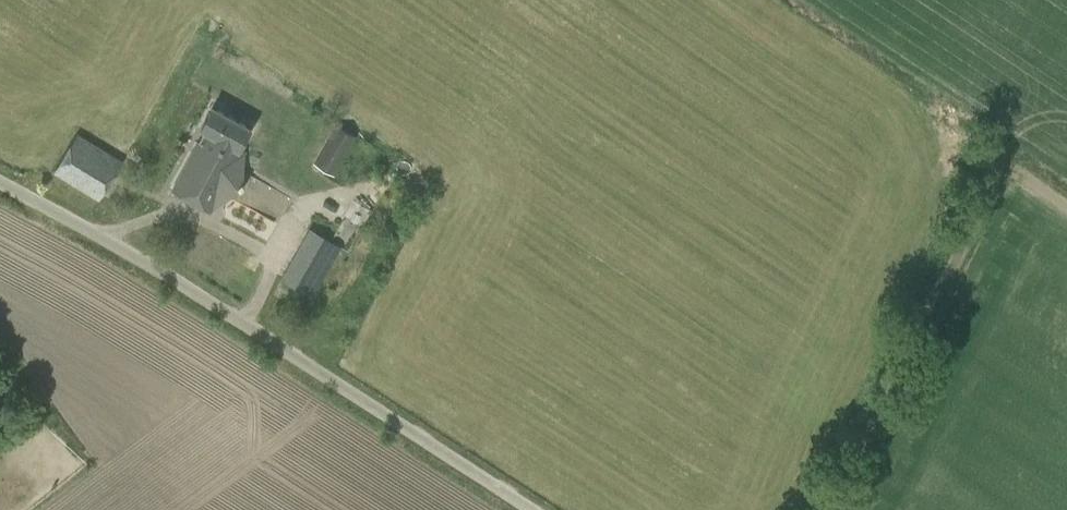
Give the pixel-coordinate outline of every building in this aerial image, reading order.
[(240,149),(252,128),(212,106),(200,128),(204,130),(171,190),(203,208),(204,206),(212,210),(244,187),(246,152),(240,149)] [(335,125),(314,163),(334,174),(355,137),(335,125)] [(78,133),(53,173),(100,201),(123,161),(78,133)] [(347,251),(309,229),(281,278),(320,298),(347,251)] [(15,394),(0,369),(0,402),(15,394)]
